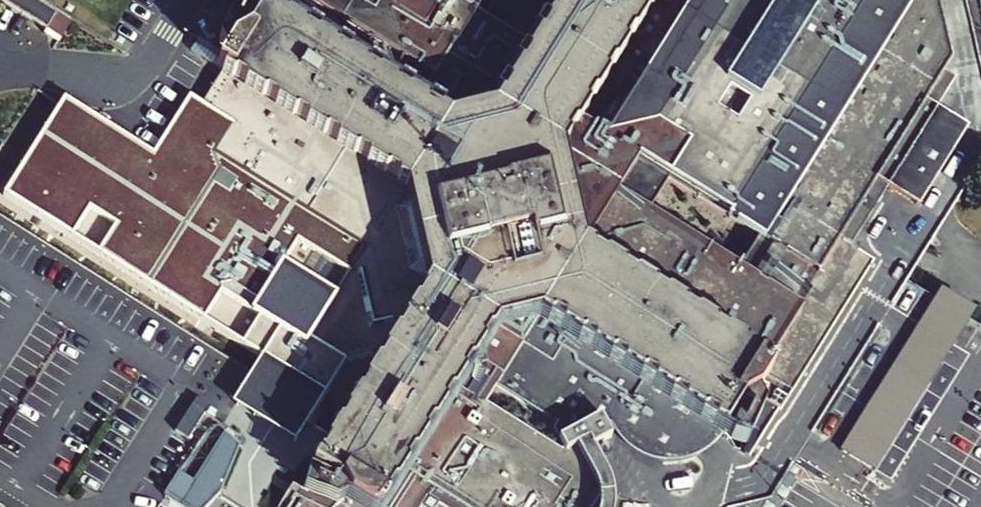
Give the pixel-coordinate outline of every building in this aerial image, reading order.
[(5,0),(55,32),(65,15),(79,24),(129,56),(164,0),(0,0),(0,8),(5,0)] [(311,324),(298,344),(329,364),(330,372),(355,368),(357,385),(308,459),(291,457),(299,473),(277,506),(611,506),(611,493),(610,485),(609,477),(600,450),(617,439),(612,430),(617,427),(634,438),(632,445),(632,451),(633,455),(634,458),(639,462),(645,465),(652,465),(658,462),(663,457),(661,466),(661,474),(662,482),(689,501),(697,497),(704,491),(707,488),(711,481),(713,476),(714,468),(713,460),(711,454),(707,449),(702,445),(718,436),(722,433),(725,429),(728,432),(731,436),(736,445),(739,455),(740,470),(738,486),(732,499),(727,506),(980,506),(980,334),(911,288),(883,270),(877,266),(906,222),(969,124),(940,0),(520,0),(522,1),(502,31),(478,16),(487,0),(310,0),(399,58),(382,84),(262,8),(247,32),(222,70),(202,101),(232,121),(224,134),(204,138),(201,123),(127,137),(149,250),(172,245),(172,247),(197,242),(210,222),(228,218),(237,204),(260,199),(325,241),(333,283),(308,322),(311,324)] [(969,124),(906,222),(877,266),(883,270),(911,288),(980,180),(980,56),(967,0),(940,0),(969,124)] [(65,15),(55,32),(68,40),(79,24),(65,15)] [(222,70),(247,32),(241,38),(234,45),(233,37),(223,39),(225,53),(216,66),(222,70)] [(306,408),(330,372),(329,364),(298,344),(236,359),(248,420),(306,408)] [(192,437),(160,487),(146,478),(131,500),(142,506),(189,506),(203,500),(209,448),(192,437)]
